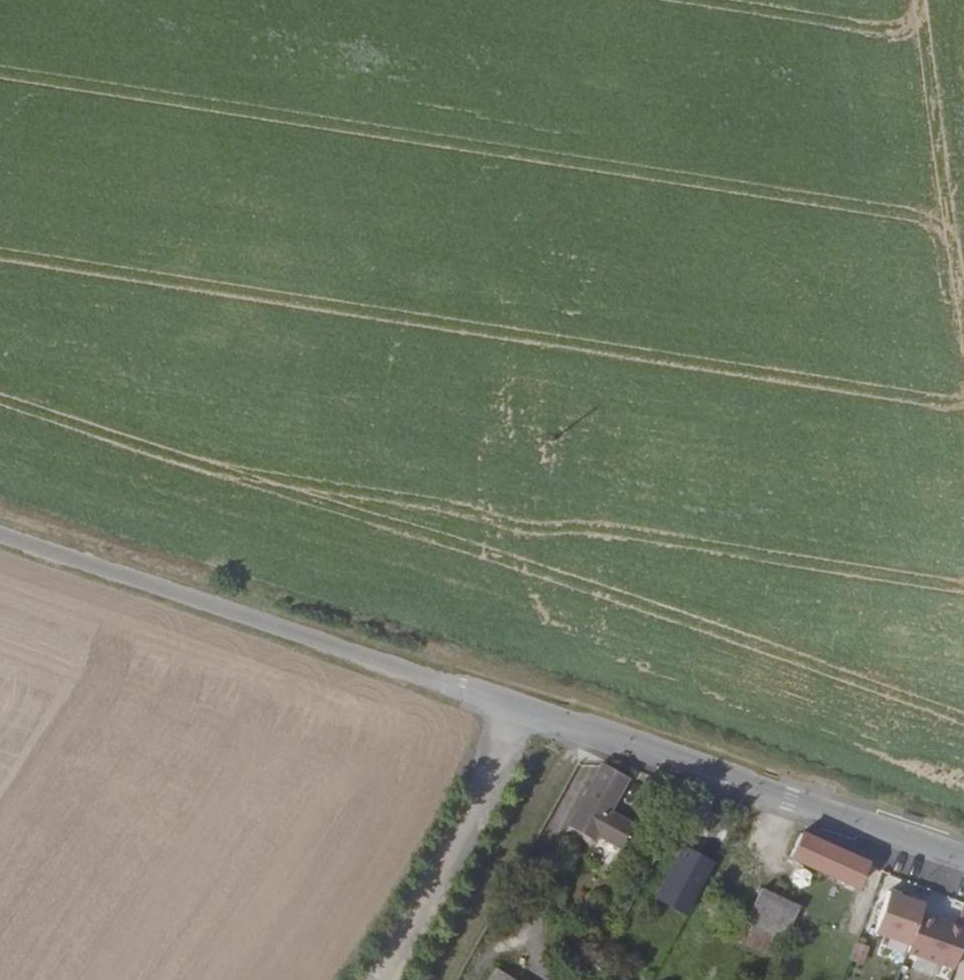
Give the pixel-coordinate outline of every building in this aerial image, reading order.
[(624,783),(599,770),(570,827),(592,841),(596,834),(619,846),(633,821),(612,808),(624,783)] [(863,861),(796,829),(786,853),(852,885),(863,861)] [(662,896),(688,913),(717,865),(691,848),(662,896)] [(761,890),(750,913),(781,929),(794,906),(761,890)] [(963,898),(949,934),(963,940),(963,898)] [(901,941),(894,955),(914,964),(920,950),(901,941)] [(500,957),(486,979),(542,979),(500,957)]
